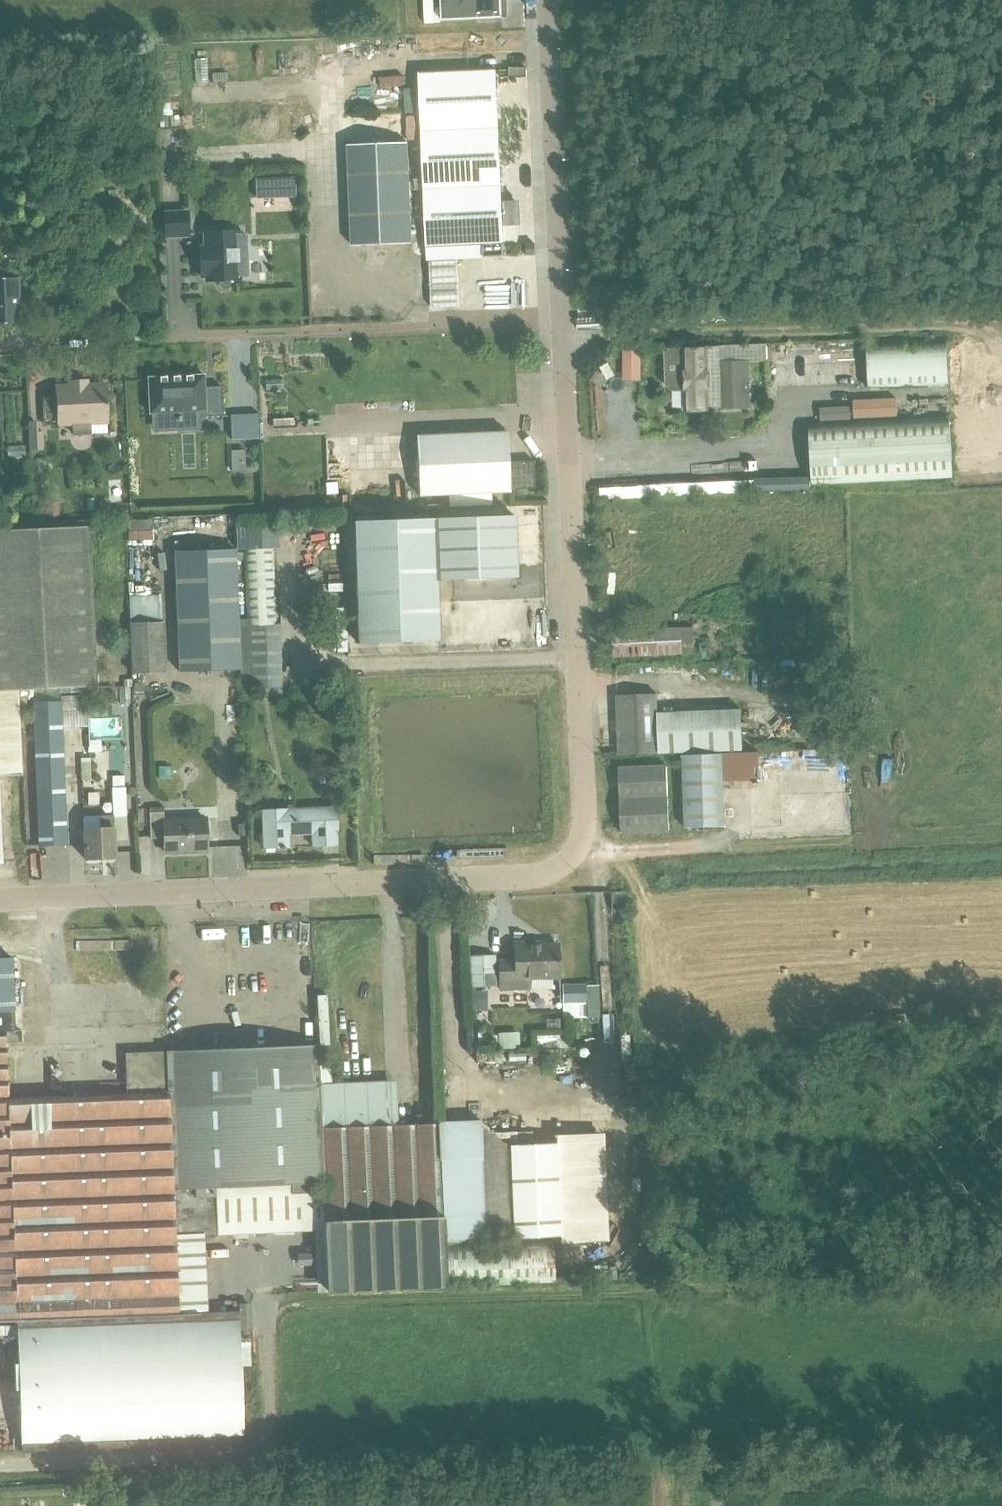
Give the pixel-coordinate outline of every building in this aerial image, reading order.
[(416,19),(425,19),(425,0),(415,0),(416,19)] [(443,20),(502,17),(502,0),(442,0),(443,20)] [(200,46),(200,69),(210,68),(210,46),(200,46)] [(500,76),(518,76),(518,63),(500,63),(500,76)] [(499,136),(496,69),(447,71),(419,72),(428,259),(429,259),(444,258),(457,258),(457,257),(470,257),(485,256),(485,257),(504,256),(504,240),(499,136)] [(406,84),(395,84),(395,73),(372,72),(370,106),(405,108),(406,84)] [(171,104),(159,105),(160,114),(171,113),(171,104)] [(183,116),(171,117),(171,127),(184,126),(183,116)] [(171,117),(161,117),(161,127),(171,127),(171,117)] [(414,244),(411,143),(350,146),(354,246),(414,244)] [(296,197),(296,178),(257,179),(258,199),(296,197)] [(191,235),(190,213),(166,214),(167,236),(191,235)] [(239,232),(207,233),(207,248),(201,248),(202,277),(208,276),(209,282),(220,281),(221,286),(224,289),(229,289),(232,286),(232,281),(241,281),(241,277),(249,277),(247,235),(239,235),(239,232)] [(45,268),(32,268),(32,277),(45,277),(45,268)] [(0,279),(0,324),(3,324),(20,323),(19,297),(19,278),(0,279)] [(501,280),(475,280),(476,289),(501,288),(501,280)] [(61,289),(51,289),(52,300),(61,300),(61,289)] [(869,386),(949,384),(947,339),(867,341),(869,386)] [(720,347),(720,349),(708,349),(708,351),(669,352),(664,357),(665,387),(671,392),(683,392),(684,417),(710,415),(710,410),(722,410),(722,411),(751,410),(750,363),(767,362),(766,345),(720,347)] [(642,350),(625,350),(625,365),(642,365),(642,350)] [(205,387),(204,375),(149,378),(150,413),(177,412),(178,428),(199,427),(199,417),(223,416),(221,386),(205,387)] [(57,387),(58,395),(59,421),(59,425),(73,425),(74,433),(91,432),(91,424),(109,423),(107,384),(89,385),(89,380),(71,381),(71,386),(57,387)] [(0,385),(0,431),(14,431),(13,385),(0,385)] [(46,390),(32,391),(33,418),(46,418),(46,390)] [(896,400),(854,401),(854,419),(896,417),(896,400)] [(960,404),(911,405),(911,414),(960,413),(960,404)] [(850,405),(821,406),(821,420),(851,419),(850,405)] [(812,483),(953,477),(950,417),(809,423),(812,483)] [(37,422),(29,423),(30,452),(45,451),(44,432),(38,433),(37,422)] [(509,489),(534,488),(533,460),(508,461),(507,431),(415,435),(418,495),(509,491),(509,489)] [(0,439),(0,452),(14,452),(14,440),(0,439)] [(221,444),(221,466),(237,466),(237,444),(221,444)] [(809,476),(755,478),(755,491),(810,489),(809,476)] [(338,481),(327,481),(327,492),(339,492),(338,481)] [(324,497),(312,498),(313,509),(325,509),(324,497)] [(60,501),(48,501),(49,511),(60,511),(60,501)] [(128,506),(116,507),(116,515),(128,514),(128,506)] [(119,516),(119,535),(144,535),(143,515),(119,516)] [(359,644),(439,641),(437,580),(517,578),(514,516),(355,522),(359,644)] [(23,775),(19,690),(98,687),(96,639),(91,526),(0,530),(0,776),(23,775)] [(282,627),(277,622),(274,548),(243,549),(247,623),(238,623),(240,687),(261,687),(283,687),(282,639),(282,627)] [(240,669),(235,549),(175,552),(180,672),(240,669)] [(164,670),(162,620),(161,597),(129,598),(130,621),(132,672),(164,670)] [(680,628),(612,631),(613,639),(613,656),(682,653),(694,653),(693,627),(680,628)] [(118,692),(102,693),(102,704),(118,703),(118,692)] [(740,712),(658,714),(657,693),(616,695),(619,754),(660,752),(660,753),(742,750),(740,712)] [(39,846),(67,845),(61,701),(33,702),(39,846)] [(724,754),(683,755),(685,828),(726,827),(725,786),(724,754)] [(90,757),(81,758),(82,778),(91,778),(90,757)] [(621,832),(670,831),(668,766),(619,767),(621,832)] [(99,815),(83,815),(83,829),(84,859),(85,858),(115,857),(114,815),(126,815),(125,787),(113,788),(114,814),(99,815)] [(352,793),(342,794),(343,808),(353,807),(352,793)] [(312,845),(338,845),(337,807),(263,809),(264,847),(290,846),(290,833),(312,832),(312,845)] [(164,852),(207,850),(206,818),(164,819),(163,811),(150,812),(151,838),(164,837),(164,852)] [(625,892),(612,893),(613,911),(625,910),(625,892)] [(529,978),(559,976),(558,944),(528,946),(528,943),(514,943),(515,960),(499,961),(500,990),(530,988),(529,978)] [(472,986),(496,985),(495,955),(470,956),(472,986)] [(16,1321),(19,1365),(15,1365),(16,1389),(20,1389),(22,1452),(243,1443),(240,1366),(249,1365),(248,1339),(239,1339),(238,1312),(178,1314),(176,1264),(175,1240),(175,1235),(216,1234),(325,1229),(326,1254),(299,1255),(300,1267),(326,1266),(327,1292),(446,1287),(446,1284),(556,1279),(554,1235),(560,1235),(560,1239),(609,1238),(606,1135),(558,1136),(558,1144),(511,1146),(511,1142),(506,1142),(500,1137),(499,1135),(495,1133),(495,1129),(489,1129),(489,1125),(484,1122),(480,1122),(438,1123),(390,1125),(389,1083),(328,1086),(327,1063),(319,1063),(318,1046),(167,1052),(125,1054),(127,1087),(127,1094),(121,1094),(8,1099),(6,1043),(21,1043),(21,1030),(15,1031),(12,957),(0,958),(0,1322),(16,1321)] [(563,1018),(588,1018),(587,986),(563,986),(563,1018)] [(474,1011),(488,1010),(488,991),(473,991),(474,1011)] [(624,1016),(633,1016),(632,1004),(623,1004),(624,1016)] [(553,1026),(528,1025),(527,1042),(552,1043),(553,1026)] [(489,1033),(479,1033),(480,1047),(490,1047),(489,1033)] [(509,1062),(525,1061),(525,1054),(509,1055),(509,1062)]
